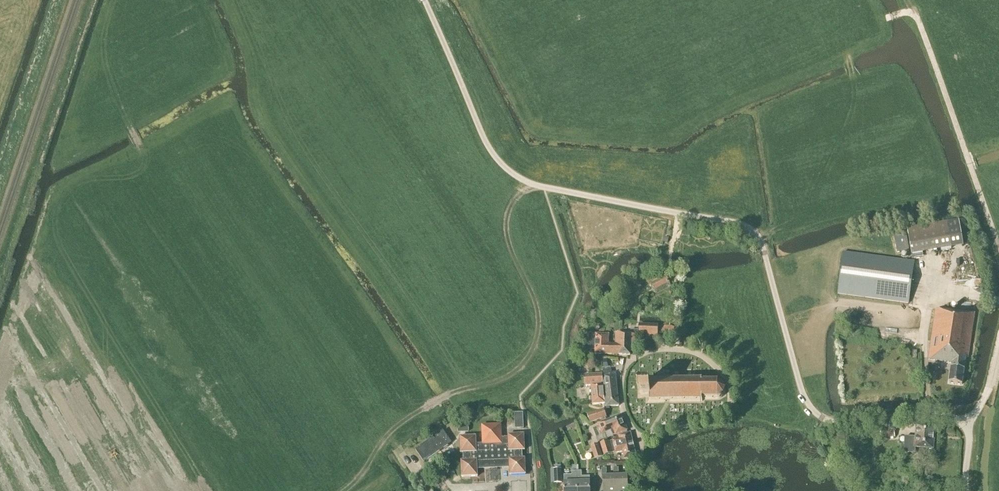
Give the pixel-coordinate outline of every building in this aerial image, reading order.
[(952,249),(947,222),(907,228),(912,255),(952,249)] [(914,262),(843,253),(838,294),(908,304),(914,262)] [(665,276),(652,283),(657,294),(671,287),(665,276)] [(968,358),(975,313),(946,309),(945,311),(935,309),(928,360),(952,363),(949,383),(962,385),(966,358),(968,358)] [(619,334),(619,355),(630,355),(630,348),(636,348),(637,343),(635,343),(635,336),(657,336),(658,325),(640,325),(639,331),(631,330),(630,334),(619,334)] [(674,327),(659,327),(659,334),(674,335),(674,327)] [(872,330),(860,329),(859,339),(872,340),(872,330)] [(595,354),(608,355),(619,355),(619,334),(615,334),(615,345),(608,344),(609,335),(596,334),(596,335),(589,334),(588,350),(595,350),(595,354)] [(575,357),(569,364),(574,369),(580,363),(575,357)] [(603,372),(605,392),(617,391),(616,375),(611,376),(611,371),(603,372)] [(603,374),(584,376),(585,386),(591,386),(593,405),(605,403),(603,374)] [(718,383),(717,383),(702,383),(702,381),(649,381),(649,386),(639,386),(639,398),(649,398),(649,403),(702,402),(702,400),(716,400),(717,400),(718,400),(720,399),(721,398),(722,398),(723,397),(723,396),(724,395),(724,394),(725,393),(725,392),(725,391),(724,390),(724,389),(724,387),(723,387),(722,386),(721,385),(721,384),(719,384),(718,383)] [(617,391),(605,392),(606,395),(605,395),(606,408),(619,406),(617,391)] [(590,423),(607,418),(604,409),(587,415),(590,423)] [(515,429),(524,428),(523,413),(514,413),(515,429)] [(621,415),(598,425),(602,435),(611,431),(613,436),(627,431),(621,415)] [(501,425),(492,426),(482,426),(483,444),(476,445),(476,437),(460,437),(461,453),(463,453),(463,461),(461,461),(462,477),(478,477),(477,469),(509,467),(510,475),(526,475),(525,459),(523,459),(522,451),(525,451),(524,435),(508,435),(508,438),(502,438),(501,425)] [(905,438),(906,438),(904,452),(914,453),(914,454),(915,448),(933,450),(935,427),(918,426),(917,438),(915,438),(905,437),(905,438)] [(881,438),(896,438),(895,427),(881,427),(881,438)] [(452,443),(443,431),(415,451),(424,463),(452,443)] [(636,457),(630,433),(619,436),(619,439),(612,441),(615,454),(624,452),(626,459),(636,457)] [(604,456),(612,454),(608,441),(600,444),(604,456)] [(595,459),(602,457),(598,444),(590,446),(595,459)] [(434,477),(438,473),(434,467),(429,471),(434,477)] [(616,490),(628,490),(627,476),(619,476),(619,468),(614,468),(614,477),(615,476),(616,490)] [(554,484),(562,483),(561,469),(553,469),(554,484)] [(603,490),(616,490),(615,476),(614,477),(606,477),(606,469),(601,469),(601,477),(603,477),(603,490)] [(577,472),(572,472),(572,475),(564,475),(564,483),(564,490),(577,490),(577,472)] [(577,472),(577,490),(590,490),(590,482),(581,483),(581,479),(582,479),(582,472),(577,472)]
